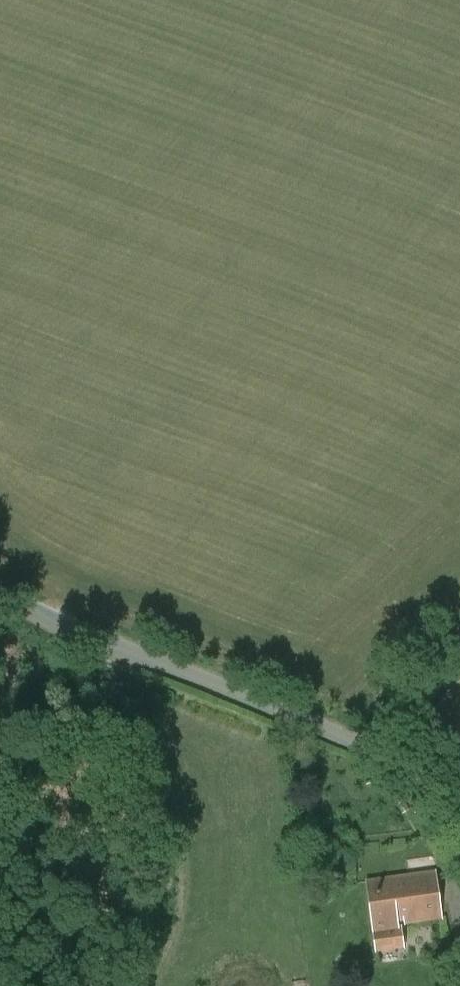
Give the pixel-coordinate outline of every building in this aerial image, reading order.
[(403,920),(403,925),(441,920),(435,873),(365,883),(375,953),(404,949),(402,930),(399,930),(398,921),(403,920)]
